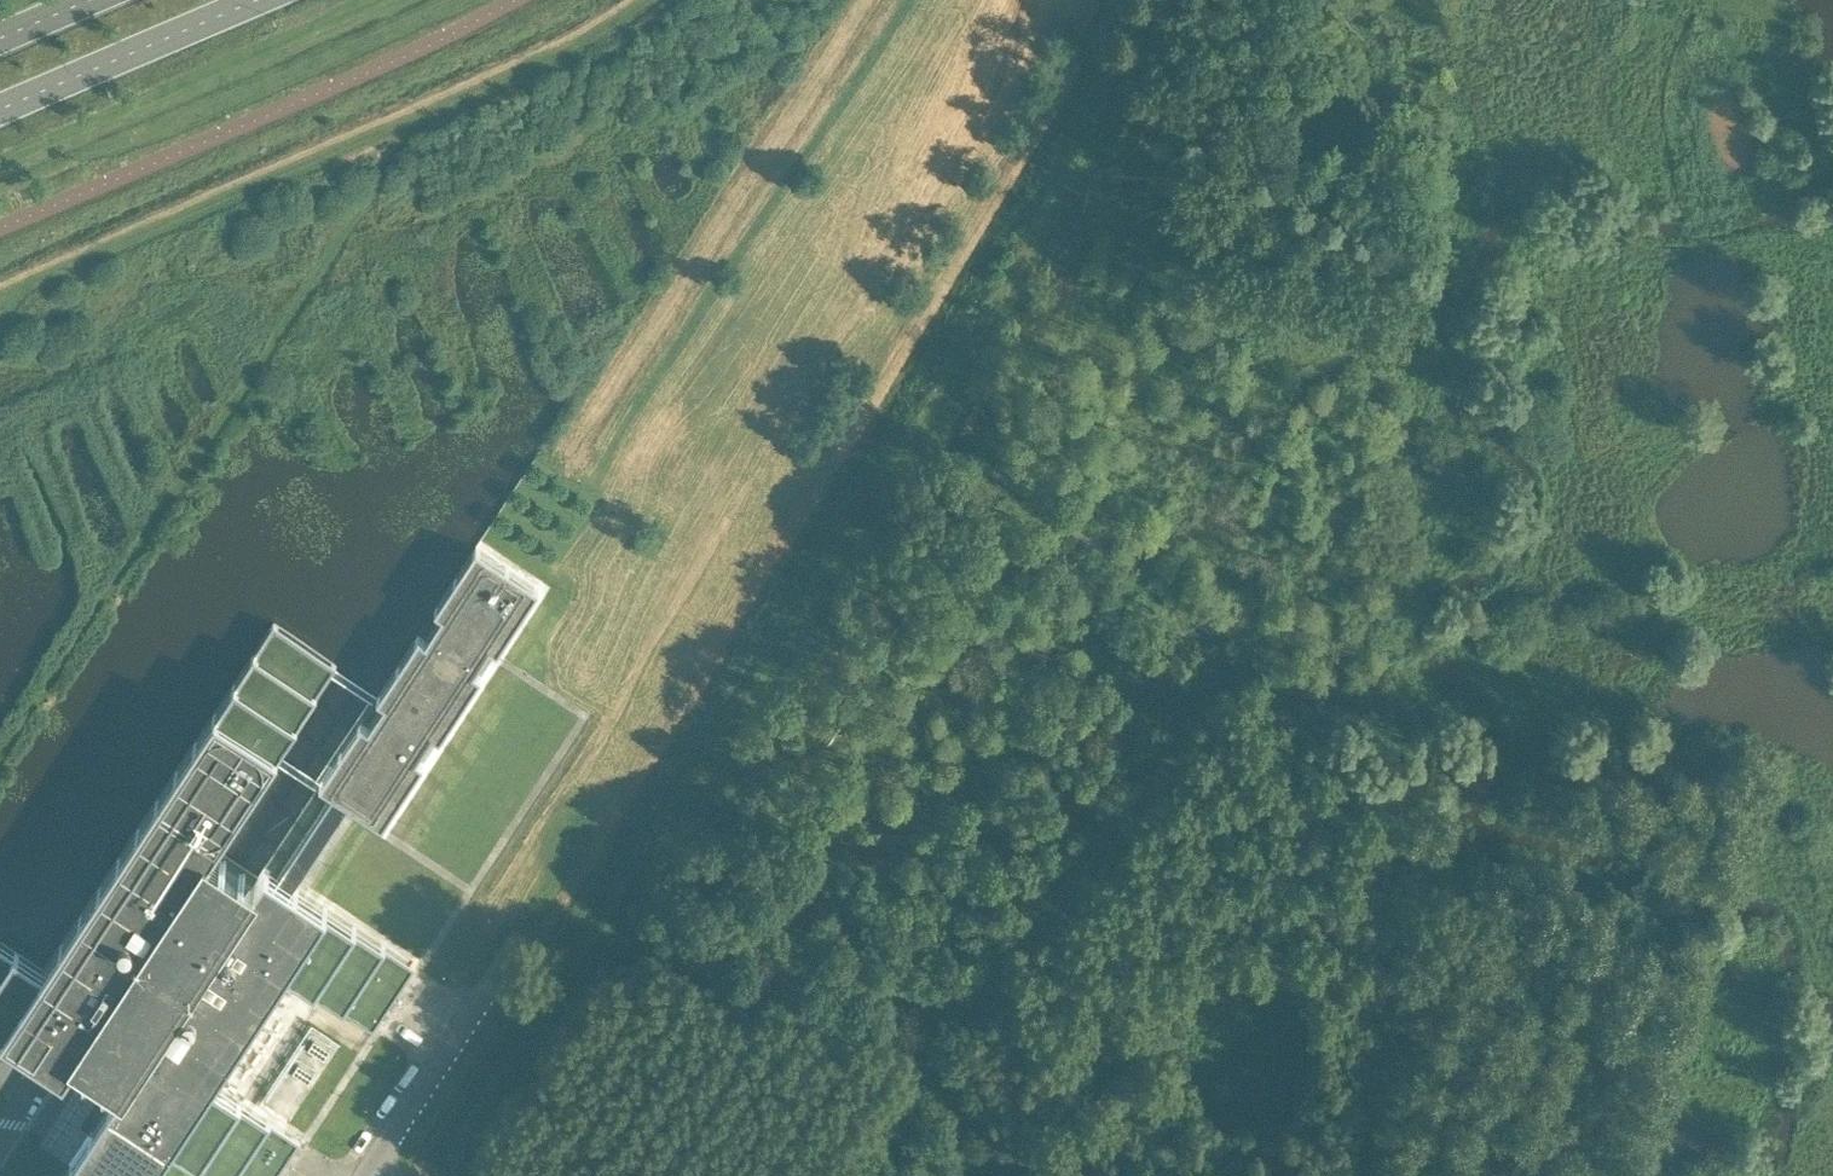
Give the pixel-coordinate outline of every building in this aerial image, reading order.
[(294,887),(349,804),(383,826),(425,763),(417,759),(434,734),(441,739),(482,676),(475,672),(491,647),(498,652),(540,589),(477,548),(436,611),(442,615),(427,639),(420,635),(378,698),(385,702),(369,726),(362,722),(320,785),(334,793),(279,877),(264,868),(252,887),(207,858),(337,664),(277,624),(45,971),(0,942),(0,1033),(66,1076),(77,1060),(93,1071),(119,1089),(88,1137),(62,1175),(151,1175),(170,1146),(216,1175),(277,1175),(300,1141),(213,1083),(286,972),(375,1029),(416,966),(294,887)]
